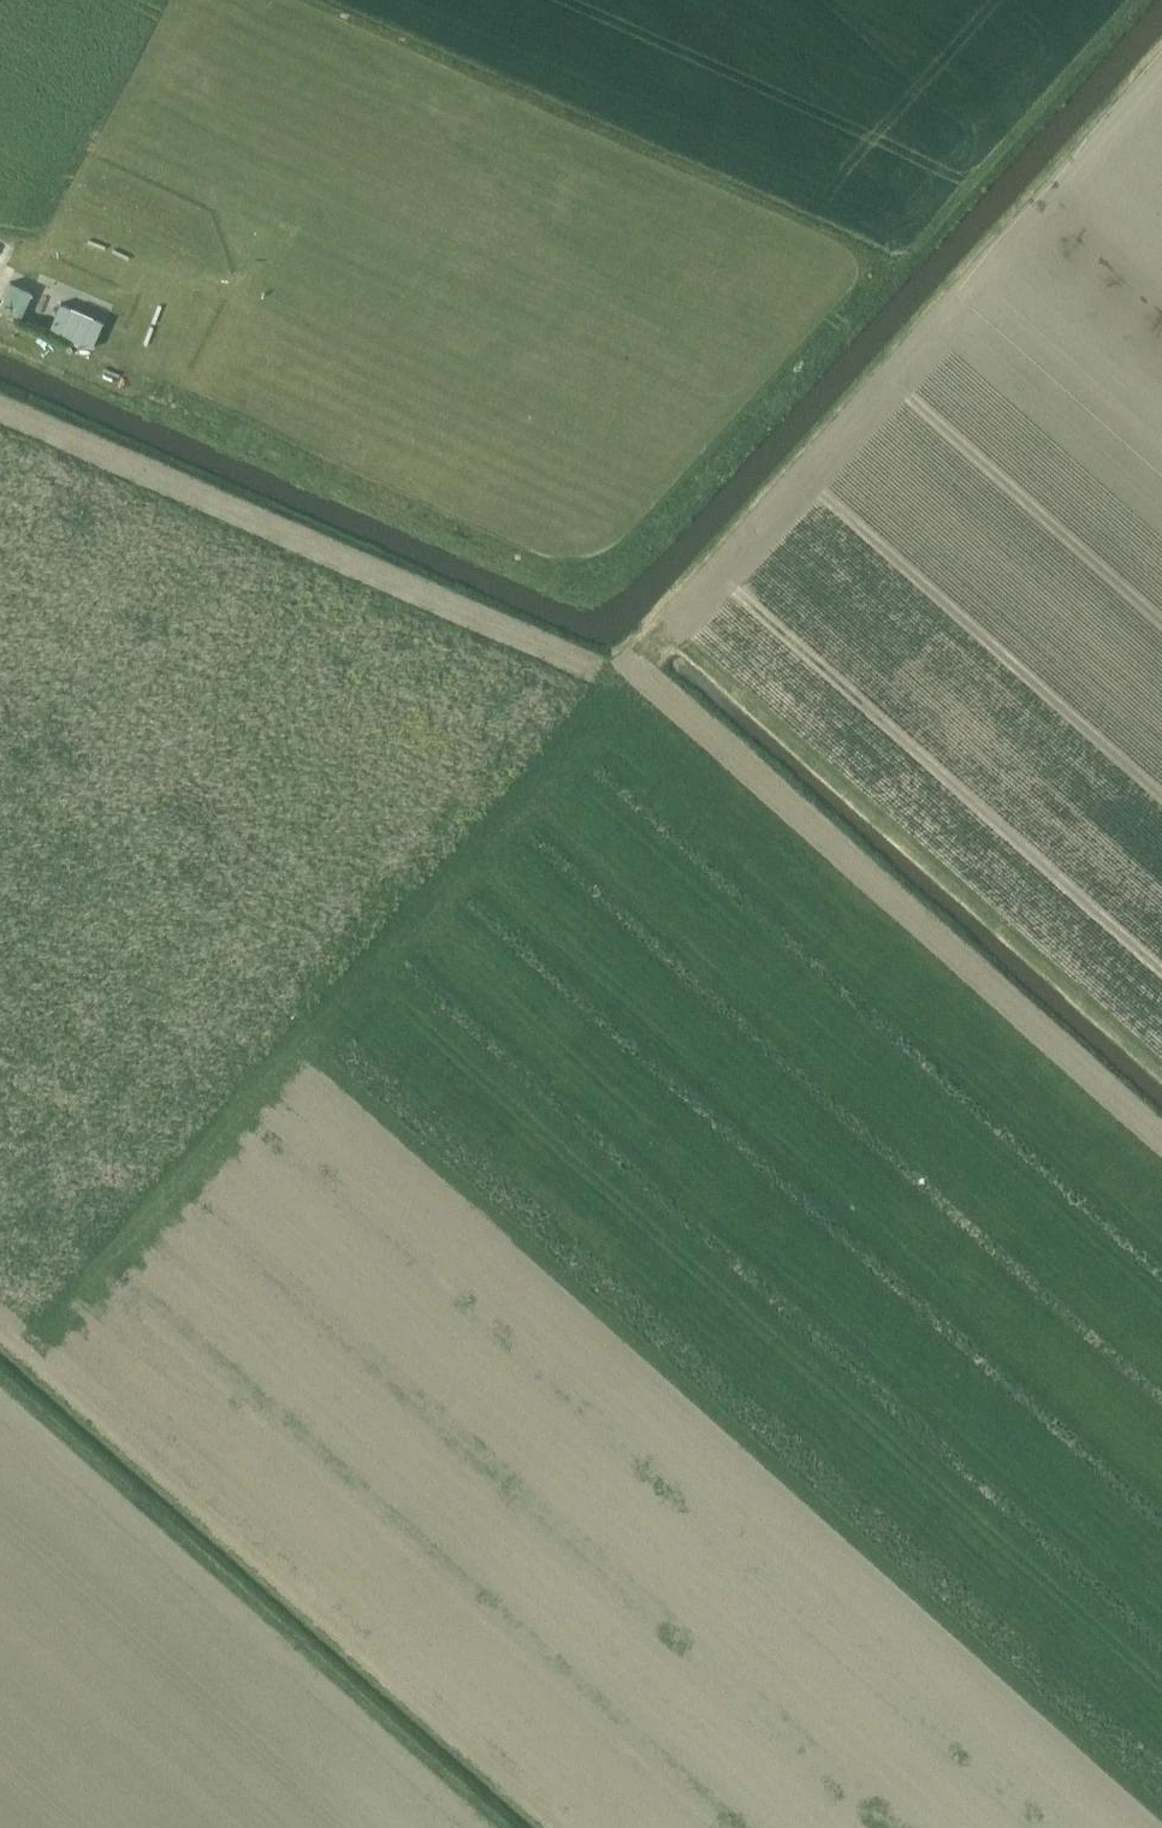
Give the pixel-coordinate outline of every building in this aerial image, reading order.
[(32,291),(3,279),(0,286),(0,307),(22,316),(32,291)] [(103,323),(61,305),(50,331),(92,349),(103,323)]
